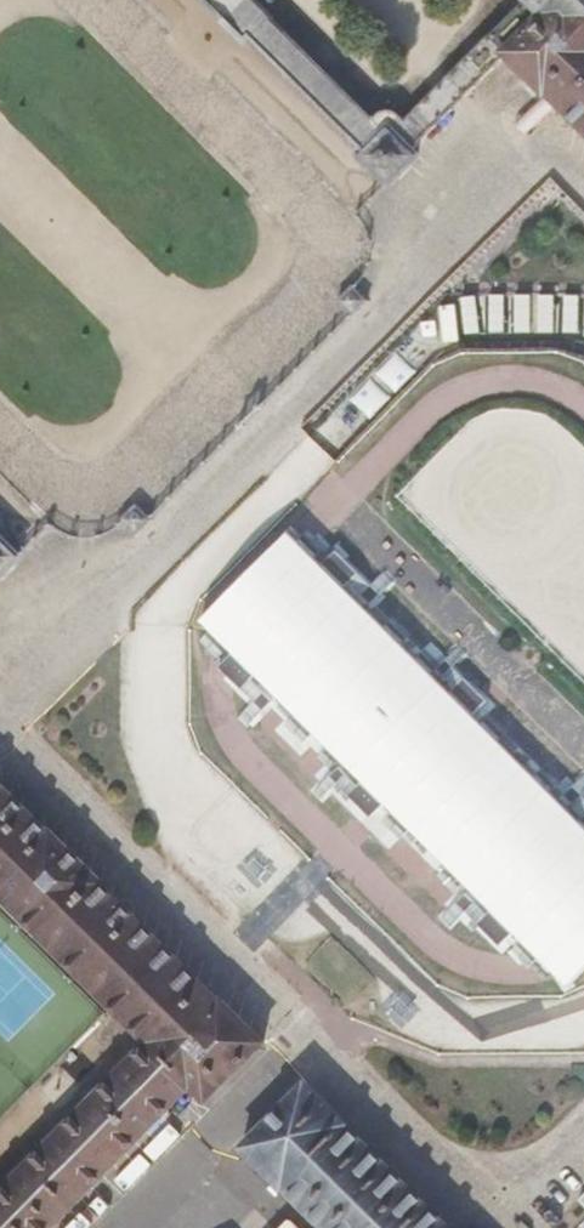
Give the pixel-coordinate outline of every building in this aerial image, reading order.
[(245,44),(249,40),(362,152),(359,155),(388,184),(417,155),(411,149),(505,56),(544,95),(546,94),(583,132),(583,0),(523,0),(402,121),(400,116),(397,114),(392,112),(387,111),(382,112),(379,114),(376,116),(374,120),(273,22),(274,20),(254,0),(202,0),(245,44)] [(338,302),(352,316),(367,301),(354,289),(352,287),(338,302)] [(513,378),(395,495),(583,683),(583,449),(513,378)] [(123,522),(136,535),(151,519),(136,505),(121,520),(123,522)] [(20,557),(0,537),(0,578),(20,557)] [(192,1085),(207,1099),(264,1042),(222,1000),(219,1002),(101,885),(103,883),(50,831),(49,833),(0,784),(0,898),(146,1043),(0,1193),(0,1227),(51,1227),(192,1085)] [(323,1227),(449,1227),(346,1125),(348,1123),(307,1083),(243,1148),(323,1227)]
